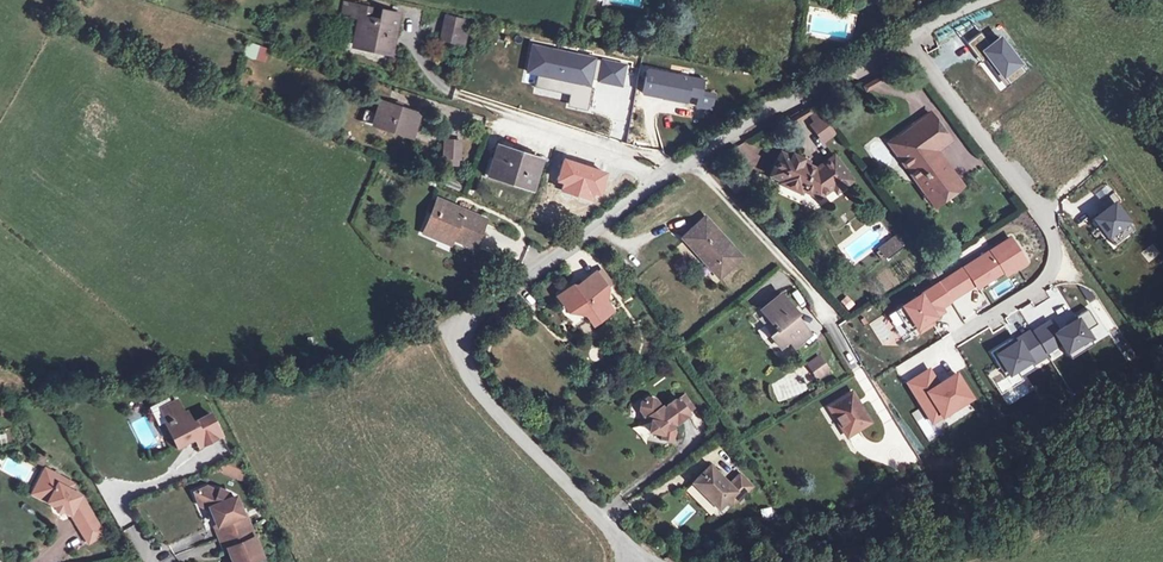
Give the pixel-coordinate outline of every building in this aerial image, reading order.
[(347,16),(350,4),(338,1),(335,13),(347,16)] [(390,52),(396,26),(398,26),(401,14),(384,11),(382,22),(373,21),(376,9),(350,4),(347,16),(360,18),(354,45),(390,52)] [(464,44),(469,21),(463,20),(446,16),(444,25),(461,29),(458,43),(464,44)] [(458,43),(461,29),(444,25),(441,39),(458,43)] [(264,61),(268,49),(248,42),(243,55),(256,59),(264,61)] [(621,80),(623,70),(603,66),(601,76),(621,80)] [(700,92),(702,80),(647,69),(643,93),(662,97),(663,93),(686,98),(687,94),(698,96),(697,106),(710,109),(713,94),(700,92)] [(381,102),(377,114),(366,110),(363,120),(411,135),(418,114),(400,108),(394,106),(381,102)] [(834,132),(820,112),(812,118),(815,122),(811,125),(822,140),(834,132)] [(944,161),(936,151),(929,141),(943,131),(930,113),(904,132),(900,158),(916,181),(919,179),(931,196),(953,179),(941,163),(944,161)] [(936,151),(950,141),(943,131),(929,141),(936,151)] [(900,158),(904,132),(889,143),(900,158)] [(447,141),(445,157),(447,157),(446,164),(458,165),(459,159),(461,159),(463,143),(447,141)] [(531,188),(540,160),(497,146),(489,172),(507,178),(506,181),(531,188)] [(803,159),(793,154),(791,158),(781,153),(771,174),(781,179),(780,182),(800,191),(803,185),(822,194),(832,186),(836,191),(851,180),(834,156),(816,169),(807,165),(801,162),(803,159)] [(733,168),(723,178),(734,191),(745,181),(733,168)] [(507,178),(489,172),(488,175),(506,181),(507,178)] [(934,205),(959,187),(953,179),(931,196),(919,179),(916,181),(934,205)] [(1094,206),(1099,214),(1093,218),(1109,241),(1134,223),(1112,193),(1094,206)] [(486,220),(437,199),(435,202),(433,201),(429,210),(431,211),(422,232),(438,239),(440,234),(452,239),(474,248),(486,220)] [(741,257),(705,217),(683,237),(719,277),(741,257)] [(450,244),(452,239),(440,234),(438,239),(450,244)] [(902,245),(896,236),(891,240),(898,248),(902,245)] [(1015,239),(895,305),(909,331),(1029,265),(1015,239)] [(885,257),(898,248),(891,240),(879,249),(885,257)] [(1149,264),(1162,253),(1153,242),(1140,253),(1149,264)] [(602,269),(596,273),(602,281),(608,277),(602,269)] [(596,273),(596,272),(577,285),(572,285),(560,294),(559,299),(566,308),(562,311),(574,328),(588,318),(591,322),(596,322),(612,310),(605,300),(607,288),(607,287),(612,283),(608,277),(602,281),(596,273)] [(804,339),(798,332),(792,324),(797,319),(794,316),(797,314),(781,295),(763,310),(778,329),(771,334),(780,346),(787,341),(793,348),(804,339)] [(847,295),(840,302),(849,311),(856,304),(847,295)] [(1056,327),(1052,318),(991,351),(1000,368),(988,373),(995,387),(1064,351),(1068,358),(1097,343),(1089,328),(1097,324),(1089,310),(1056,327)] [(498,321),(505,316),(501,311),(494,316),(498,321)] [(809,334),(797,319),(792,324),(798,332),(804,339),(809,334)] [(828,370),(819,357),(809,364),(818,377),(828,370)] [(979,409),(959,371),(939,382),(931,368),(906,380),(933,432),(979,409)] [(869,421),(852,392),(829,406),(846,435),(869,421)] [(693,408),(685,396),(679,400),(687,412),(693,408)] [(671,425),(688,413),(687,412),(679,400),(678,398),(664,408),(662,408),(660,408),(654,399),(647,397),(641,402),(639,409),(644,416),(648,416),(650,420),(648,431),(661,433),(660,437),(671,439),(672,428),(671,425)] [(176,401),(161,408),(168,423),(172,421),(176,427),(172,437),(177,446),(190,439),(189,437),(193,435),(198,445),(220,435),(210,414),(194,422),(190,421),(185,412),(182,413),(176,401)] [(16,405),(0,408),(2,415),(18,412),(16,405)] [(168,423),(166,424),(172,437),(176,427),(172,421),(168,423)] [(225,482),(245,475),(240,460),(220,467),(225,482)] [(734,502),(751,486),(740,474),(729,485),(710,465),(693,482),(718,507),(729,496),(734,502)] [(44,469),(31,494),(55,506),(57,502),(41,493),(46,483),(42,481),(48,471),(44,469)] [(46,483),(41,493),(57,502),(55,506),(54,508),(54,511),(56,512),(58,513),(60,512),(62,510),(71,515),(75,523),(91,513),(80,496),(69,490),(63,487),(66,481),(48,471),(42,481),(46,483)] [(66,481),(63,487),(69,490),(73,484),(66,481)] [(207,487),(195,491),(199,504),(209,508),(214,506),(217,512),(213,514),(217,524),(215,525),(220,537),(249,525),(244,513),(242,514),(236,496),(231,498),(229,494),(220,490),(219,492),(207,487)] [(688,503),(670,521),(678,529),(696,512),(688,503)] [(91,513),(75,523),(81,532),(96,522),(91,513)] [(96,522),(81,532),(88,543),(103,533),(96,522)] [(249,525),(220,537),(225,550),(228,548),(234,561),(250,561),(254,560),(262,556),(249,525)]
